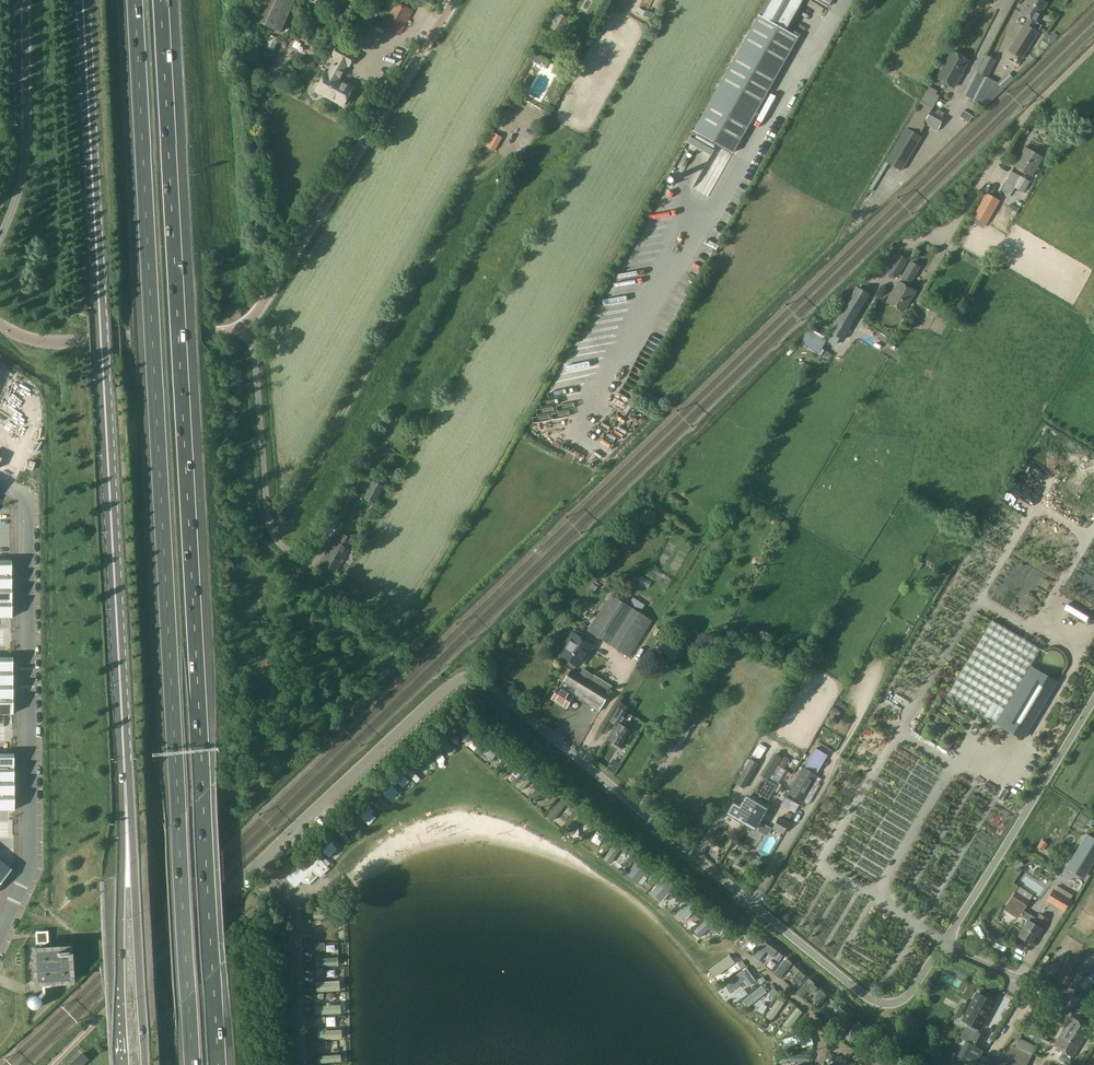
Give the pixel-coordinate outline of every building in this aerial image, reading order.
[(297,0),(260,0),(251,20),(281,34),(297,0)] [(798,37),(788,31),(805,0),(767,0),(759,15),(695,130),(732,152),(798,37)] [(1042,25),(1036,21),(1047,3),(1041,0),(1029,0),(1021,12),(1029,17),(1009,51),(1022,59),(1042,25)] [(399,36),(413,11),(395,1),(381,26),(399,36)] [(369,19),(372,12),(358,6),(355,13),(369,19)] [(646,24),(652,13),(644,9),(638,19),(646,24)] [(562,34),(570,19),(558,12),(550,27),(562,34)] [(271,41),(266,52),(274,55),(279,44),(271,41)] [(349,66),(355,55),(338,45),(332,56),(337,59),(329,74),(327,72),(317,91),(343,105),(353,87),(340,79),(348,65),(349,66)] [(963,61),(949,54),(938,72),(952,79),(963,61)] [(988,77),(996,60),(987,55),(966,96),(973,102),(986,76),(988,77)] [(1004,88),(1005,87),(1014,78),(1009,73),(999,83),(1004,88)] [(909,126),(921,134),(926,125),(937,131),(945,117),(942,116),(944,113),(937,110),(936,112),(931,110),(939,95),(937,94),(939,91),(930,86),(909,126)] [(963,115),(960,121),(969,125),(972,119),(963,115)] [(514,125),(506,129),(509,135),(517,131),(514,125)] [(905,128),(886,162),(901,171),(921,138),(905,128)] [(495,150),(502,137),(493,132),(486,145),(495,150)] [(691,136),(688,143),(710,156),(714,149),(691,136)] [(1032,176),(1043,157),(1024,148),(1014,166),(1032,176)] [(1013,172),(1003,188),(1013,193),(1016,188),(1015,187),(1022,177),(1013,172)] [(1024,192),(1030,181),(1022,177),(1015,187),(1016,188),(1024,192)] [(986,224),(1001,200),(988,193),(974,217),(986,224)] [(709,254),(705,255),(705,252),(697,253),(699,263),(710,261),(709,254)] [(896,277),(907,260),(898,254),(887,271),(896,277)] [(903,311),(915,291),(907,287),(919,267),(911,263),(888,302),(903,311)] [(843,339),(868,294),(857,288),(831,332),(843,339)] [(954,305),(947,315),(954,319),(960,310),(954,305)] [(810,331),(802,344),(816,353),(824,340),(810,331)] [(607,440),(605,447),(619,451),(621,445),(607,440)] [(536,457),(529,466),(543,477),(550,468),(536,457)] [(30,460),(26,469),(32,471),(35,463),(30,460)] [(375,504),(384,487),(382,485),(384,480),(377,476),(374,481),(365,498),(375,504)] [(348,505),(353,495),(348,492),(342,501),(340,500),(329,518),(340,524),(351,506),(348,505)] [(560,495),(556,502),(566,508),(571,501),(560,495)] [(350,548),(354,540),(342,533),(338,541),(334,539),(321,563),(337,571),(350,548)] [(0,561),(0,618),(11,617),(10,561),(0,561)] [(630,657),(653,622),(612,595),(589,630),(622,652),(630,657)] [(1028,668),(1039,649),(992,621),(948,695),(995,724),(996,722),(1023,739),(1056,684),(1028,668)] [(580,667),(593,647),(571,633),(558,653),(580,667)] [(1040,663),(1040,664),(1040,665),(1040,666),(1040,668),(1041,669),(1041,670),(1042,671),(1043,672),(1044,673),(1044,674),(1045,675),(1046,675),(1047,676),(1048,676),(1049,676),(1050,677),(1051,677),(1052,677),(1053,677),(1055,677),(1056,677),(1057,676),(1058,676),(1059,675),(1060,675),(1060,674),(1061,673),(1062,673),(1063,672),(1063,671),(1064,670),(1064,669),(1065,668),(1065,667),(1065,666),(1065,665),(1065,663),(1065,662),(1065,661),(1064,660),(1064,659),(1063,658),(1063,657),(1062,656),(1061,656),(1061,655),(1060,654),(1059,654),(1058,653),(1057,653),(1056,652),(1055,652),(1054,652),(1052,652),(1051,652),(1050,652),(1049,652),(1048,653),(1047,653),(1046,654),(1045,654),(1045,655),(1044,656),(1043,656),(1042,657),(1042,658),(1041,659),(1041,660),(1041,661),(1040,662),(1040,663)] [(11,713),(11,714),(12,714),(12,657),(11,657),(0,658),(0,714),(11,713)] [(608,692),(591,681),(570,668),(552,697),(567,706),(578,689),(603,704),(610,693),(608,692)] [(591,681),(608,692),(612,686),(595,675),(591,681)] [(632,699),(626,709),(631,712),(637,702),(632,699)] [(834,705),(829,711),(836,716),(841,710),(834,705)] [(608,738),(622,747),(627,738),(630,737),(632,733),(632,731),(626,727),(632,716),(627,713),(628,712),(620,707),(611,721),(616,725),(608,738)] [(12,810),(13,810),(13,753),(12,753),(12,754),(0,754),(0,810),(12,810)] [(769,780),(777,766),(782,758),(776,754),(763,776),(769,780)] [(745,788),(759,764),(753,760),(738,784),(745,788)] [(808,804),(819,785),(813,782),(816,776),(802,768),(788,792),(802,801),(808,804)] [(769,780),(756,802),(767,809),(768,809),(770,805),(767,804),(778,785),(769,780)] [(968,783),(966,788),(980,794),(982,788),(968,783)] [(755,803),(756,802),(747,797),(741,807),(734,802),(728,813),(743,822),(755,803)] [(796,817),(799,808),(773,800),(770,809),(796,817)] [(755,803),(743,822),(755,829),(767,809),(756,802),(755,803)] [(784,835),(791,823),(780,817),(773,829),(784,835)] [(762,822),(757,829),(767,835),(772,827),(762,822)] [(1091,874),(1088,872),(1093,862),(1093,840),(1086,835),(1066,868),(1087,881),(1091,874)] [(310,856),(296,868),(300,872),(305,878),(302,881),(304,883),(307,886),(319,874),(323,879),(337,866),(327,857),(323,861),(317,855),(313,859),(310,856)] [(11,868),(0,859),(0,883),(11,868)] [(635,867),(627,875),(637,885),(645,877),(635,867)] [(1072,897),(1079,883),(1059,873),(1052,887),(1072,897)] [(1030,880),(1029,884),(1021,881),(1018,890),(1040,898),(1045,886),(1030,880)] [(662,911),(667,907),(669,909),(680,898),(673,890),(656,906),(662,911)] [(1012,902),(1003,896),(994,890),(991,895),(1000,901),(990,917),(1006,928),(1014,916),(1018,919),(1029,902),(1017,894),(1012,902)] [(1065,911),(1071,901),(1054,891),(1048,901),(1065,911)] [(681,923),(685,927),(699,915),(695,910),(681,923)] [(1042,928),(1048,919),(1040,914),(1034,923),(1028,920),(1019,935),(1031,943),(1036,935),(1038,936),(1042,928)] [(47,932),(36,932),(36,943),(47,942),(47,932)] [(313,935),(313,943),(340,943),(340,934),(313,935)] [(32,949),(34,984),(71,982),(69,947),(32,949)] [(761,965),(767,957),(762,953),(756,962),(761,965)] [(1069,957),(1058,979),(1067,984),(1078,962),(1069,957)] [(719,981),(738,968),(732,960),(707,978),(711,983),(717,978),(719,981)] [(776,977),(780,980),(787,972),(776,963),(773,967),(779,973),(776,977)] [(315,977),(323,977),(323,969),(336,970),(336,966),(316,965),(315,977)] [(731,996),(754,990),(750,976),(728,982),(723,984),(725,993),(730,991),(731,996)] [(1093,991),(1093,979),(1090,976),(1082,986),(1093,993),(1093,991)] [(770,985),(767,988),(768,989),(774,996),(778,992),(771,984),(770,985)] [(315,1017),(342,1017),(342,985),(315,985),(315,1002),(323,1002),(323,995),(338,994),(338,1007),(315,1007),(315,1017)] [(755,1006),(758,1010),(770,1000),(762,990),(743,1006),(748,1012),(755,1006)] [(26,1001),(26,1002),(26,1003),(26,1004),(27,1005),(27,1006),(28,1007),(29,1008),(30,1008),(31,1009),(32,1009),(33,1009),(35,1009),(36,1009),(37,1008),(38,1008),(39,1007),(39,1006),(40,1005),(40,1004),(41,1003),(41,1002),(41,1001),(40,1000),(40,999),(39,998),(39,997),(38,996),(37,995),(36,995),(35,995),(33,995),(32,995),(31,995),(30,995),(29,996),(28,997),(27,998),(27,999),(26,1000),(26,1001)] [(978,995),(965,1019),(980,1027),(993,1003),(978,995)] [(777,1005),(767,1024),(774,1027),(784,1008),(777,1005)] [(34,1012),(31,1020),(40,1022),(42,1015),(34,1012)] [(1073,1057),(1091,1029),(1071,1018),(1055,1046),(1064,1051),(1059,1059),(1067,1064),(1072,1056),(1073,1057)] [(988,1036),(978,1030),(972,1040),(970,1039),(956,1064),(957,1064),(973,1064),(988,1036)] [(317,1033),(317,1044),(342,1044),(342,1033),(317,1033)] [(1031,1055),(1036,1047),(1022,1039),(1018,1048),(1031,1055)] [(1003,1064),(1026,1064),(1031,1055),(1018,1048),(1013,1046),(1003,1064)] [(339,1057),(347,1056),(346,1047),(338,1048),(339,1057)] [(874,1060),(880,1064),(889,1055),(882,1049),(874,1060)] [(319,1064),(341,1064),(341,1058),(337,1058),(337,1050),(319,1050),(319,1064)] [(87,1060),(81,1053),(69,1064),(82,1064),(87,1060)]
